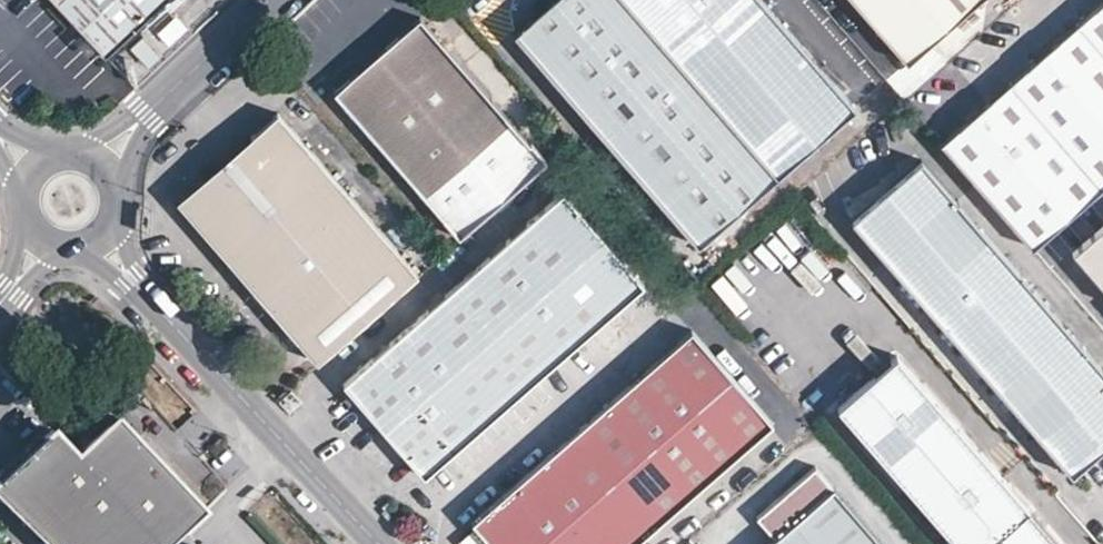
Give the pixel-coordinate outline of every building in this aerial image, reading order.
[(103,59),(167,0),(49,0),(103,59)] [(624,0),(556,0),(516,35),(699,244),(777,176),(624,0)] [(777,176),(856,108),(761,0),(624,0),(777,176)] [(906,62),(978,0),(854,0),(906,62)] [(1032,244),(1102,182),(1102,0),(940,139),(1032,244)] [(335,93),(462,236),(548,160),(421,17),(335,93)] [(183,198),(321,360),(421,272),(281,114),(254,137),(267,153),(230,184),(218,169),(183,198)] [(254,137),(218,169),(230,184),(267,153),(254,137)] [(1070,467),(1102,438),(1102,366),(920,156),(851,217),(1070,467)] [(348,381),(428,474),(642,286),(564,195),(348,381)] [(496,543),(635,543),(774,420),(694,329),(476,520),(496,543)] [(1052,527),(899,354),(844,403),(968,543),(1067,543),(1052,527)] [(1034,461),(1046,451),(1014,412),(1002,422),(1034,461)] [(51,438),(0,489),(0,490),(51,543),(174,543),(203,517),(115,425),(76,463),(51,438)] [(835,486),(769,543),(885,543),(835,486)]
